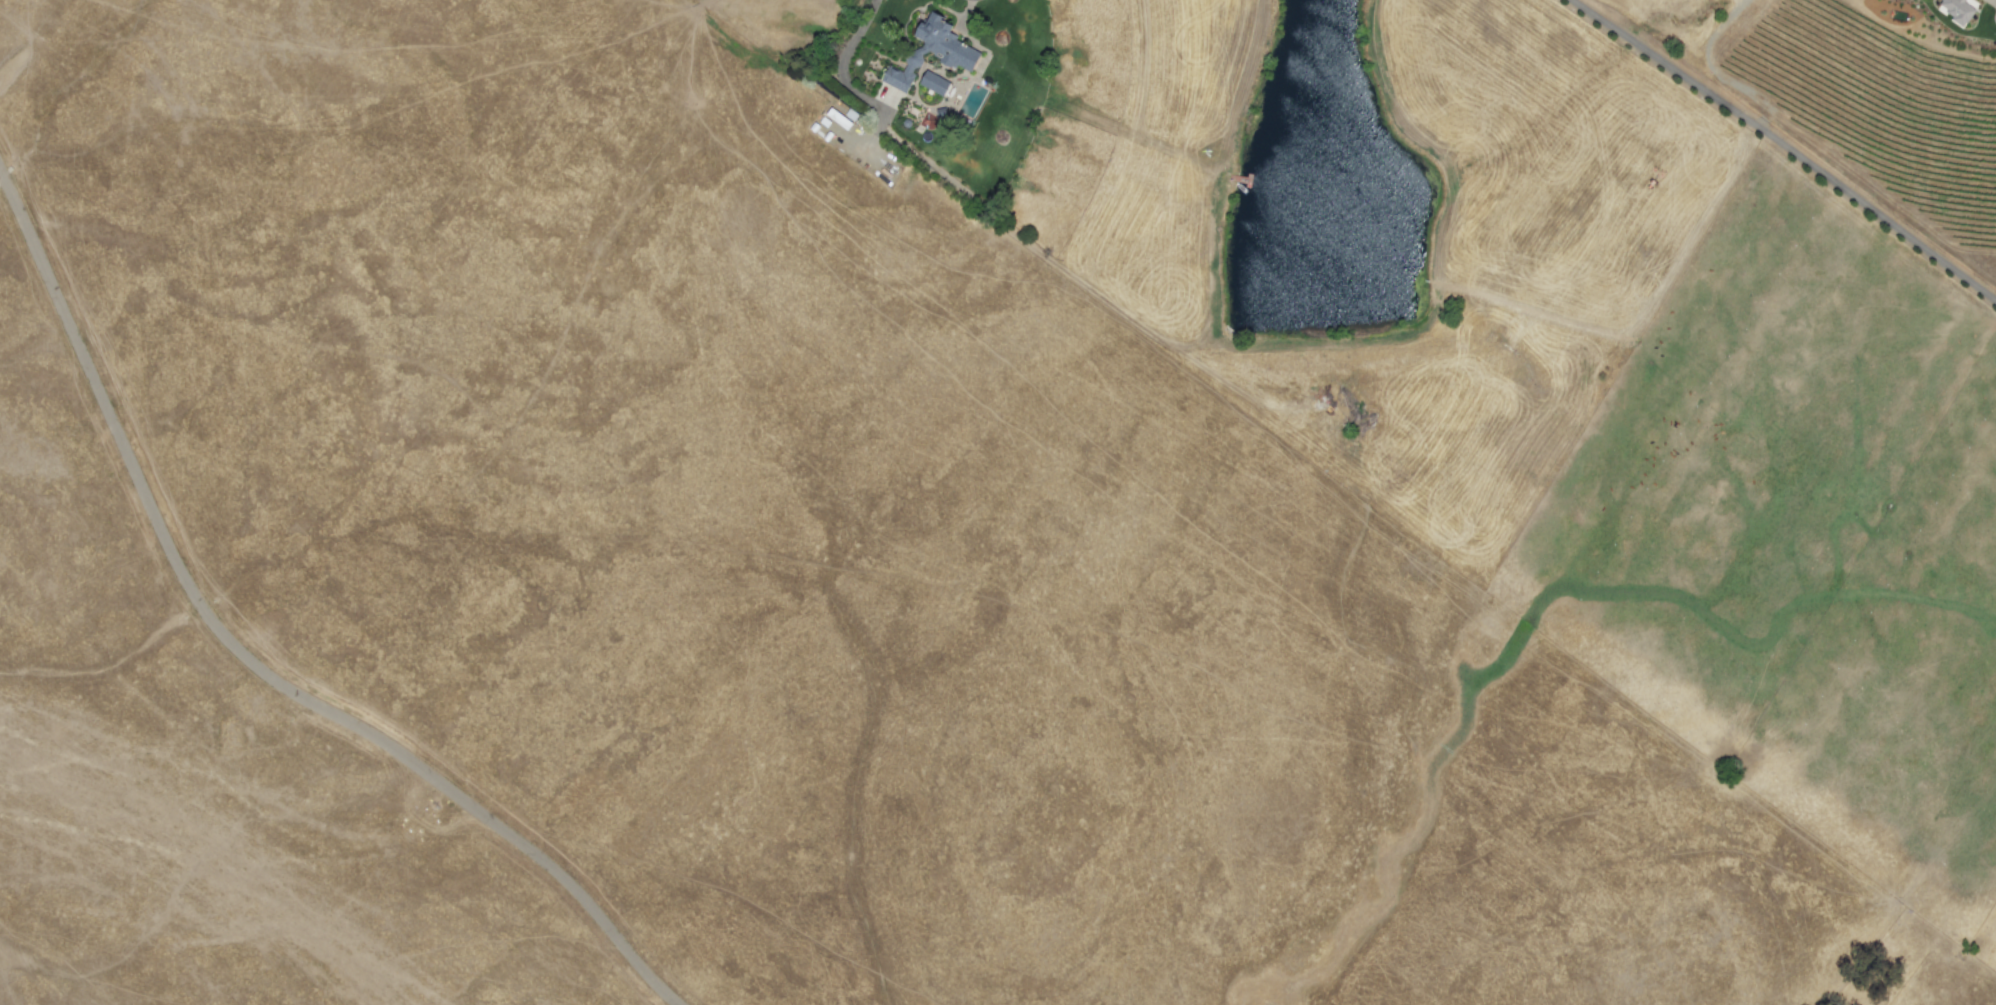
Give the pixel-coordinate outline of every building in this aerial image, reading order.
[(1976,8),(1963,0),(1943,0),(1938,8),(1951,17),(1949,20),(1963,29),(1976,8)] [(923,51),(939,57),(937,63),(954,69),(955,66),(972,72),(981,50),(948,37),(953,22),(929,13),(926,23),(920,21),(913,38),(923,41),(919,52),(910,48),(901,71),(887,66),(881,83),(907,93),(923,51)] [(918,84),(942,97),(950,83),(926,70),(918,84)] [(826,116),(847,130),(858,115),(848,108),(843,116),(831,108),(826,116)]
